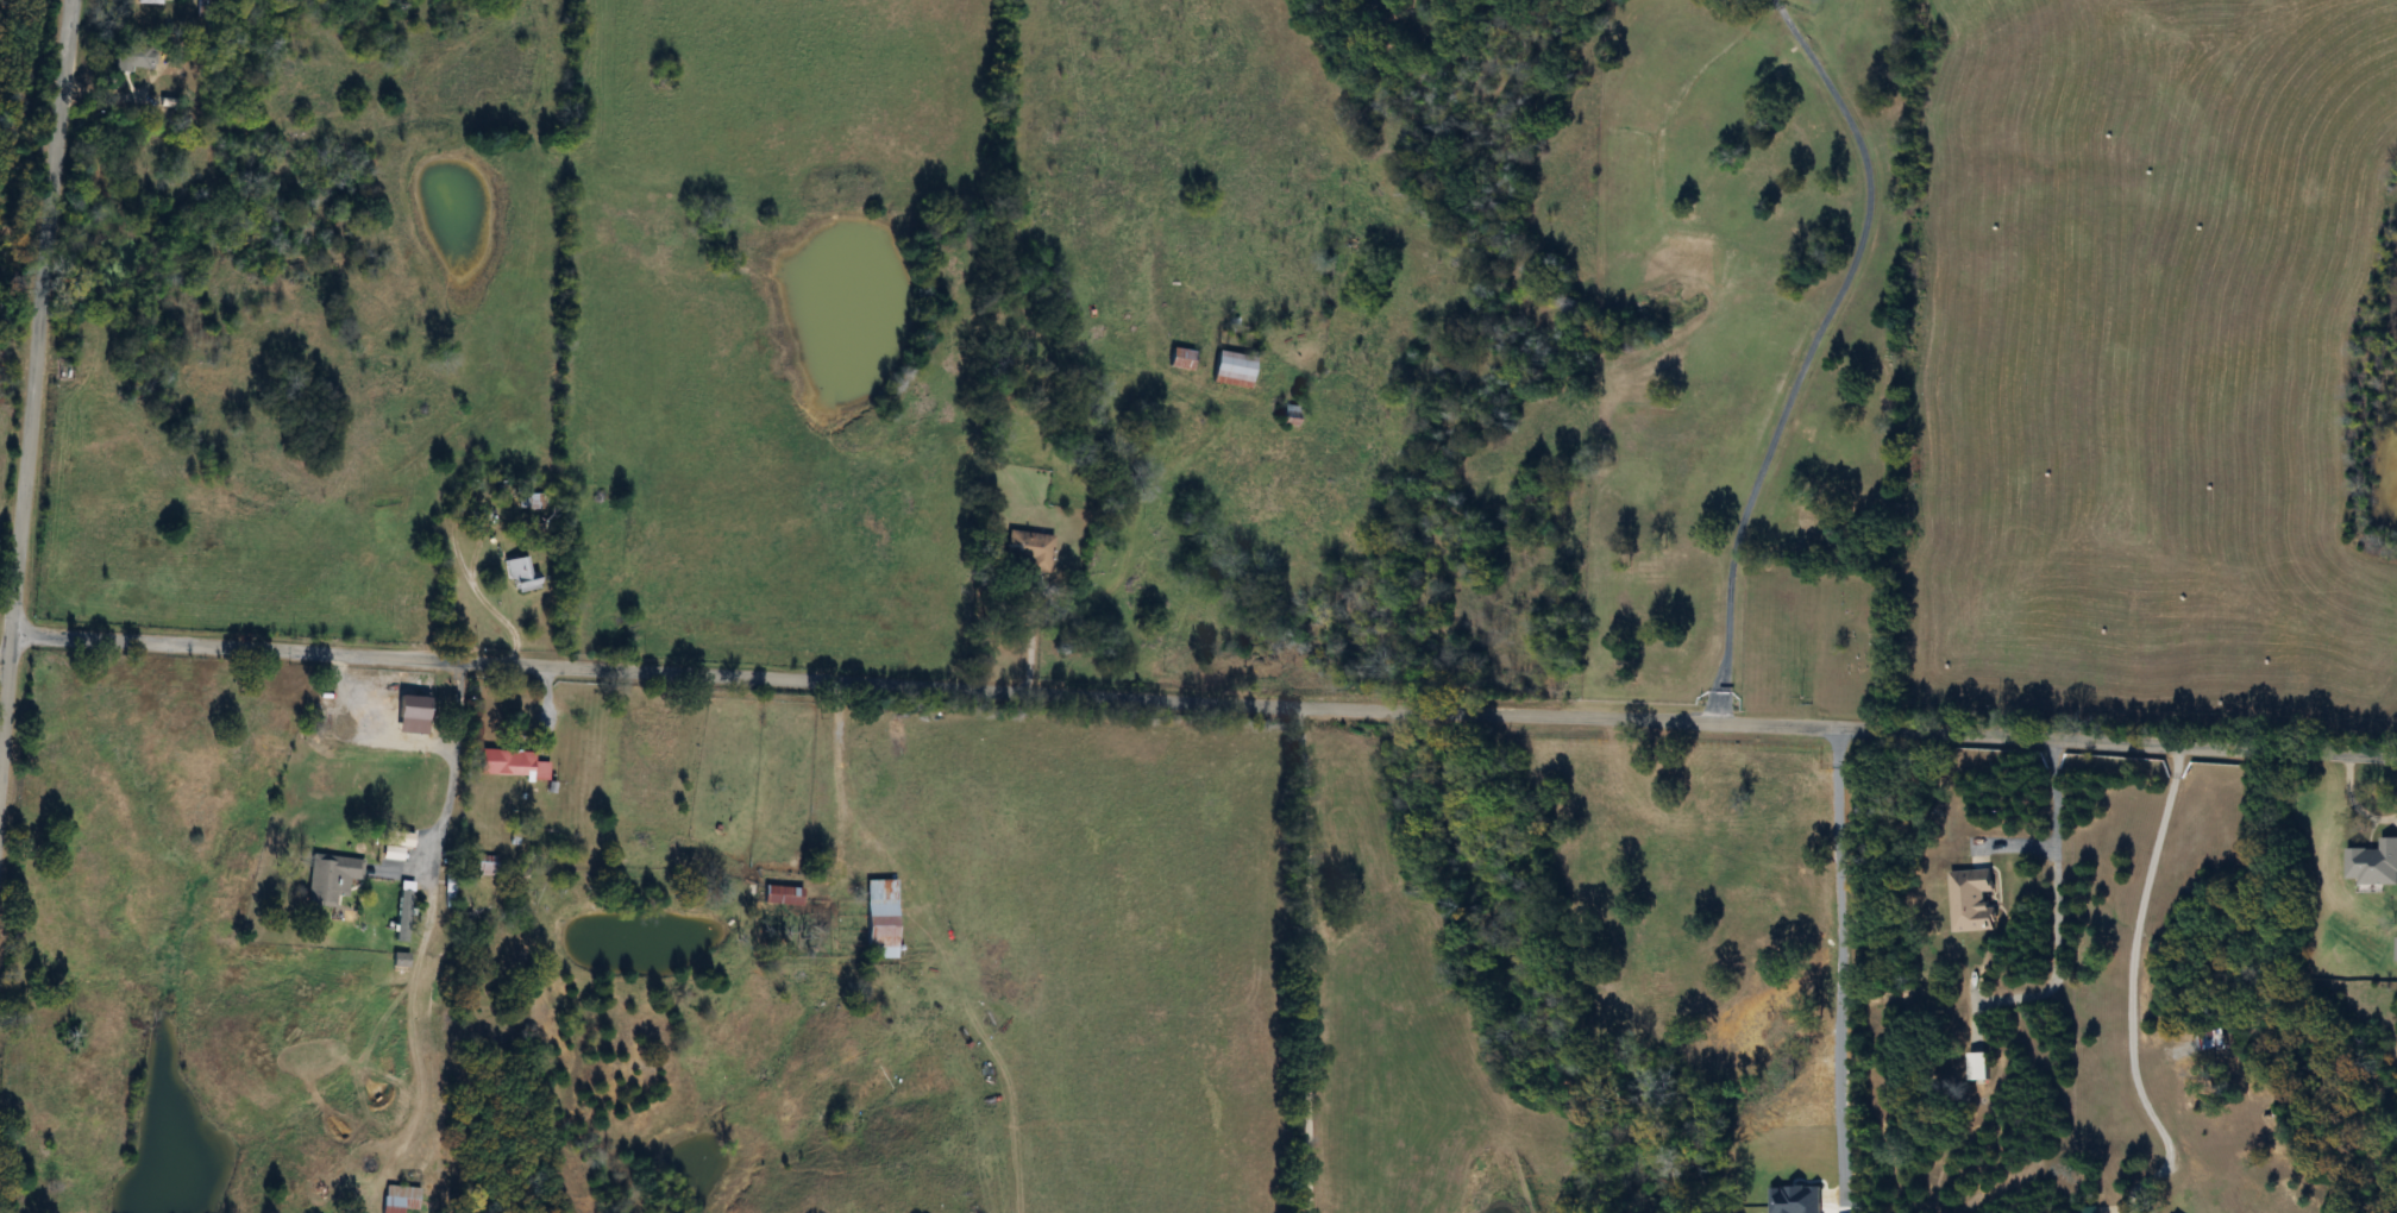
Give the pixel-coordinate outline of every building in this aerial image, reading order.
[(112,67),(146,68),(146,49),(112,48),(112,67)] [(1248,388),(1253,357),(1214,352),(1210,383),(1248,388)] [(1052,538),(1009,532),(1004,568),(1047,574),(1052,538)] [(505,562),(511,595),(537,590),(531,557),(505,562)] [(395,741),(427,742),(427,724),(396,723),(395,741)] [(547,763),(533,763),(533,751),(478,750),(477,778),(547,780),(547,763)] [(2396,838),(2378,838),(2378,849),(2345,849),(2345,884),(2396,885),(2396,838)] [(359,882),(361,862),(309,855),(303,905),(333,909),(334,897),(345,898),(347,881),(359,882)] [(496,857),(476,857),(475,876),(495,877),(496,857)] [(1993,930),(1990,869),(1949,872),(1951,932),(1993,930)] [(761,906),(799,909),(801,889),(763,886),(761,906)] [(865,903),(865,960),(894,960),(894,903),(865,903)] [(1966,1081),(1987,1081),(1987,1054),(1966,1054),(1966,1081)] [(380,1189),(380,1212),(401,1212),(417,1212),(417,1189),(380,1189)]
